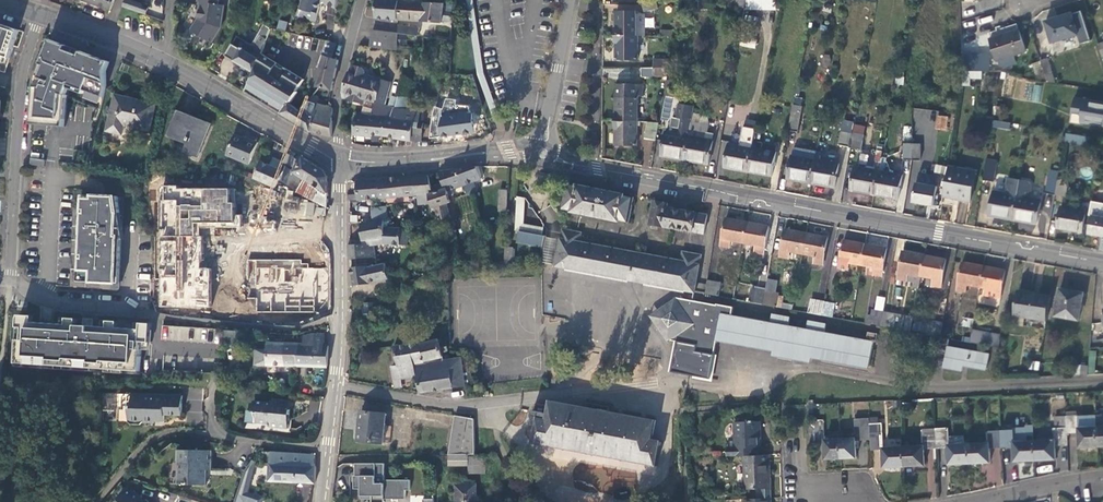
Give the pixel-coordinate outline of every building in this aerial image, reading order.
[(112,0),(83,0),(108,9),(112,0)] [(134,0),(124,0),(121,6),(145,14),(148,5),(134,0)] [(197,0),(204,1),(203,5),(200,6),(199,18),(191,28),(211,40),(221,24),(224,3),(218,2),(218,0),(197,0)] [(299,8),(305,10),(307,12),(305,18),(314,21),(318,5),(322,1),(326,4),(334,6),(336,0),(301,0),(299,8)] [(396,18),(397,0),(375,0),(374,16),(396,18)] [(442,3),(437,2),(420,2),(399,0),(397,0),(396,18),(440,21),(442,3)] [(655,0),(652,0),(641,2),(643,10),(657,7),(655,0)] [(776,11),(777,0),(745,0),(744,8),(776,11)] [(451,3),(442,3),(440,21),(450,22),(451,3)] [(614,11),(614,34),(639,34),(639,30),(636,30),(636,12),(636,11),(614,11)] [(1077,35),(1070,14),(1059,17),(1043,22),(1050,44),(1077,35)] [(654,18),(645,18),(645,27),(654,28),(654,18)] [(7,57),(17,28),(0,22),(0,54),(7,57)] [(224,54),(253,71),(257,59),(260,52),(260,51),(265,39),(269,27),(263,23),(251,43),(236,35),(232,41),(224,54)] [(417,26),(396,24),(396,33),(416,35),(417,26)] [(370,29),(368,46),(383,48),(386,31),(370,29)] [(1024,50),(1018,30),(1008,30),(990,38),(996,59),(1024,50)] [(383,48),(394,49),(395,44),(396,33),(386,31),(383,48)] [(639,38),(639,34),(614,34),(614,58),(636,58),(636,38),(639,38)] [(740,47),(755,48),(756,38),(741,37),(740,47)] [(108,61),(50,39),(41,63),(33,79),(31,123),(63,124),(67,96),(100,109),(104,92),(105,71),(108,61)] [(330,57),(335,43),(326,40),(317,65),(321,67),(315,85),(318,86),(330,89),(333,78),(337,59),(330,57)] [(303,79),(260,52),(257,59),(265,64),(263,68),(269,71),(254,97),(263,102),(265,103),(264,98),(275,78),(296,90),(303,79)] [(821,66),(829,67),(830,55),(822,54),(821,66)] [(987,56),(961,55),(961,68),(969,69),(980,69),(987,69),(987,56)] [(1046,57),(1038,58),(1045,80),(1053,82),(1046,57)] [(651,58),(651,66),(666,66),(668,58),(651,58)] [(265,64),(257,59),(253,71),(243,91),(254,97),(269,71),(263,68),(265,64)] [(375,101),(369,116),(383,117),(389,118),(391,107),(391,106),(383,104),(390,80),(369,74),(369,77),(362,75),(359,72),(363,70),(361,66),(351,63),(347,71),(342,92),(375,101)] [(651,75),(665,75),(666,66),(651,66),(651,75)] [(628,67),(607,69),(609,80),(629,77),(628,67)] [(969,69),(969,77),(980,77),(980,69),(969,69)] [(296,90),(275,78),(264,98),(265,103),(279,112),(289,98),(290,99),(291,98),(292,99),(297,91),(296,90)] [(614,83),(614,96),(635,96),(637,94),(641,95),(641,83),(614,83)] [(1039,103),(1043,86),(1033,84),(1029,101),(1039,103)] [(328,103),(330,89),(318,86),(309,96),(316,100),(317,100),(318,98),(328,103)] [(104,131),(148,139),(155,102),(111,93),(104,131)] [(290,99),(289,98),(279,112),(291,119),(310,130),(316,100),(309,96),(301,106),(290,99)] [(614,96),(613,120),(638,121),(638,116),(635,116),(635,96),(614,96)] [(1073,96),(1070,110),(1079,112),(1078,120),(1102,125),(1102,102),(1073,96)] [(391,137),(409,140),(409,139),(412,122),(416,122),(417,116),(424,117),(424,112),(412,110),(405,109),(399,108),(400,104),(398,103),(398,99),(394,99),(393,107),(391,107),(389,118),(383,117),(381,135),(391,136),(391,137)] [(443,109),(433,107),(429,140),(475,136),(471,106),(457,105),(457,100),(445,99),(443,109)] [(310,130),(330,136),(331,121),(331,108),(327,106),(317,100),(316,100),(310,130)] [(676,102),(672,116),(689,119),(690,117),(690,113),(692,104),(676,102)] [(799,108),(800,106),(791,104),(787,128),(795,130),(795,129),(799,108)] [(806,110),(799,108),(795,129),(802,131),(806,110)] [(196,158),(210,124),(175,109),(164,135),(184,144),(181,151),(196,158)] [(370,133),(381,135),(383,117),(369,116),(354,114),(351,134),(370,135),(370,133)] [(945,128),(946,115),(936,114),(935,127),(945,128)] [(665,128),(665,131),(672,132),(675,119),(689,121),(689,119),(672,116),(668,119),(668,125),(665,128)] [(693,118),(690,117),(689,119),(689,121),(682,159),(705,163),(709,139),(703,138),(706,125),(693,122),(693,118)] [(1009,121),(992,118),(991,125),(1008,128),(1009,121)] [(659,155),(682,159),(689,121),(675,119),(672,132),(665,131),(663,131),(659,155)] [(810,135),(818,137),(820,126),(821,121),(813,119),(810,135)] [(638,124),(638,121),(613,120),(613,144),(635,144),(635,124),(638,124)] [(643,137),(653,139),(656,121),(646,121),(643,137)] [(409,139),(418,140),(420,133),(421,122),(416,122),(412,122),(409,139)] [(839,130),(840,130),(850,132),(852,124),(841,122),(839,130)] [(863,125),(853,123),(852,131),(862,133),(863,125)] [(722,166),(746,170),(754,127),(743,125),(740,144),(727,142),(722,166)] [(760,145),(758,142),(752,141),(754,127),(746,170),(769,175),(774,150),(760,148),(760,145)] [(847,145),(850,132),(840,130),(837,143),(847,145)] [(775,145),(783,147),(786,132),(778,131),(775,145)] [(862,133),(852,131),(851,133),(849,146),(859,148),(862,133)] [(1075,142),(1077,134),(1064,132),(1062,145),(1074,148),(1075,142)] [(1087,145),(1089,136),(1077,134),(1075,142),(1087,145)] [(230,135),(226,158),(250,163),(255,140),(230,135)] [(822,141),(822,142),(821,149),(829,151),(830,143),(822,141)] [(774,150),(775,145),(758,142),(760,145),(760,148),(774,150)] [(901,159),(910,159),(910,151),(910,143),(901,143),(901,159)] [(918,143),(910,143),(910,151),(910,159),(918,159),(918,143)] [(886,149),(881,148),(880,149),(878,164),(877,167),(872,193),(896,197),(900,173),(882,170),(886,149)] [(260,161),(254,177),(272,185),(274,186),(276,182),(284,166),(292,171),(299,160),(294,157),(287,153),(283,160),(273,157),(269,164),(260,161)] [(786,177),(810,182),(814,155),(810,154),(810,157),(800,155),(792,154),(790,153),(786,177)] [(819,155),(814,155),(810,182),(833,186),(837,162),(818,158),(819,155)] [(299,160),(292,171),(284,166),(276,182),(293,191),(326,208),(327,176),(324,171),(302,156),(299,160)] [(991,164),(984,162),(981,177),(988,178),(991,164)] [(480,177),(476,165),(457,168),(461,183),(480,177)] [(849,189),(872,193),(877,167),(874,166),(873,168),(854,165),(849,189)] [(973,170),(946,165),(941,194),(968,199),(973,170)] [(444,188),(461,183),(457,168),(445,169),(438,170),(441,183),(442,188),(444,187),(444,188)] [(917,171),(915,182),(912,200),(926,203),(926,200),(932,201),(935,185),(934,185),(936,174),(917,171)] [(1047,171),(1046,178),(1055,180),(1057,173),(1047,171)] [(416,201),(428,198),(427,193),(430,192),(429,188),(425,175),(409,176),(411,183),(412,195),(415,195),(416,201)] [(349,188),(348,188),(347,197),(356,197),(356,199),(412,195),(411,183),(409,176),(358,179),(352,181),(350,182),(349,188)] [(1027,180),(1006,176),(1004,184),(1007,188),(1003,191),(1003,192),(991,189),(987,214),(1034,223),(1038,198),(1026,196),(1029,183),(1027,180)] [(1043,192),(1053,193),(1055,180),(1046,178),(1043,192)] [(429,188),(430,192),(427,193),(428,198),(430,206),(433,205),(434,208),(437,219),(447,216),(444,202),(447,201),(445,192),(444,188),(444,187),(442,188),(441,183),(429,188)] [(632,196),(565,183),(560,208),(627,221),(632,196)] [(181,187),(164,187),(165,308),(212,308),(212,270),(202,270),(202,254),(205,254),(205,237),(202,237),(202,229),(242,229),(242,217),(236,217),(236,190),(181,190),(181,187)] [(504,204),(505,190),(498,189),(497,203),(504,204)] [(117,195),(82,193),(77,279),(118,281),(120,237),(115,237),(117,195)] [(522,196),(514,195),(513,222),(522,224),(522,203),(522,196)] [(648,223),(701,232),(705,214),(671,208),(665,207),(666,205),(666,203),(652,200),(648,223)] [(955,221),(963,223),(968,203),(960,202),(955,221)] [(1078,209),(1059,205),(1055,226),(1080,231),(1083,210),(1083,206),(1079,205),(1078,209)] [(370,208),(371,219),(382,218),(382,219),(383,228),(398,229),(399,211),(385,210),(385,207),(370,208)] [(1086,235),(1102,238),(1102,216),(1090,214),(1087,213),(1086,216),(1089,217),(1086,235)] [(498,227),(495,214),(489,215),(492,228),(498,227)] [(728,240),(741,242),(745,221),(724,217),(719,245),(727,247),(728,240)] [(360,221),(361,233),(361,237),(361,239),(363,239),(382,238),(383,243),(398,243),(405,243),(406,230),(398,231),(398,229),(383,228),(382,219),(360,221)] [(766,225),(745,221),(741,242),(753,245),(752,251),(761,253),(766,225)] [(544,228),(522,224),(513,222),(512,230),(518,231),(542,235),(544,228)] [(788,251),(800,253),(804,232),(783,228),(777,256),(786,258),(788,251)] [(678,261),(660,257),(638,253),(576,241),(578,232),(560,229),(558,239),(553,265),(692,291),(698,253),(680,251),(678,261)] [(542,235),(518,231),(516,241),(541,245),(542,236),(542,235)] [(825,237),(804,232),(800,253),(812,255),(810,262),(820,264),(825,237)] [(538,262),(553,265),(558,239),(542,236),(541,245),(538,262)] [(346,248),(363,248),(363,244),(357,244),(356,237),(347,238),(346,244),(346,248)] [(846,262),(859,264),(863,243),(841,239),(836,267),(845,268),(846,262)] [(397,257),(398,257),(404,257),(405,243),(398,243),(397,257)] [(884,247),(863,243),(859,264),(864,265),(863,274),(870,275),(871,273),(879,274),(884,247)] [(510,246),(503,245),(502,261),(510,260),(510,248),(510,246)] [(520,248),(510,248),(510,260),(520,259),(520,248)] [(896,278),(917,282),(918,275),(922,255),(901,251),(898,268),(896,278)] [(482,267),(489,265),(486,252),(483,252),(483,254),(479,255),(482,267)] [(943,258),(922,255),(918,275),(930,277),(929,284),(938,286),(943,258)] [(347,257),(351,283),(367,282),(367,281),(365,265),(364,256),(347,257)] [(382,259),(382,262),(384,269),(391,269),(394,269),(394,258),(382,259)] [(386,277),(384,269),(382,262),(365,265),(367,281),(386,277)] [(965,284),(977,286),(981,266),(959,262),(954,289),(963,291),(965,284)] [(327,315),(328,280),(322,280),(322,265),(291,265),(291,270),(282,270),(282,265),(247,265),(246,314),(327,315)] [(898,268),(889,266),(886,282),(892,283),(893,277),(896,278),(898,268)] [(1003,270),(981,266),(977,286),(990,288),(988,295),(998,297),(1003,270)] [(892,283),(916,287),(917,282),(896,278),(893,277),(892,283)] [(718,282),(705,280),(702,293),(716,295),(718,282)] [(774,282),(764,280),(763,290),(772,292),(774,282)] [(747,301),(760,304),(763,290),(749,287),(747,301)] [(1083,292),(1057,288),(1053,315),(1076,319),(1078,307),(1081,307),(1083,292)] [(1011,313),(1042,319),(1047,295),(1015,289),(1011,313)] [(772,292),(763,290),(760,304),(778,307),(780,298),(775,297),(776,293),(772,292)] [(647,313),(667,343),(696,324),(682,297),(672,295),(647,313)] [(872,309),(880,310),(883,297),(875,295),(872,309)] [(714,303),(701,300),(682,297),(696,324),(667,343),(677,345),(674,371),(706,376),(706,374),(710,352),(709,352),(712,337),(740,343),(769,348),(770,346),(773,346),(772,353),(782,355),(803,359),(804,352),(808,352),(807,355),(865,365),(869,340),(872,341),(873,332),(865,330),(864,339),(822,331),(823,324),(805,321),(804,329),(785,325),(787,318),(769,314),(768,323),(729,316),(730,307),(714,304),(714,303)] [(806,312),(819,314),(822,301),(808,298),(806,312)] [(374,312),(373,300),(361,301),(361,313),(367,313),(374,312)] [(832,303),(822,301),(819,314),(830,316),(832,303)] [(863,321),(878,324),(880,310),(872,309),(869,308),(868,314),(865,313),(863,321)] [(900,314),(881,310),(878,324),(897,327),(908,330),(911,316),(900,314)] [(368,323),(370,323),(378,322),(378,319),(379,319),(378,312),(374,312),(367,313),(368,323)] [(438,313),(418,315),(419,327),(439,324),(438,313)] [(117,321),(17,314),(15,366),(138,375),(141,341),(149,342),(149,329),(116,327),(117,321)] [(924,331),(924,333),(937,336),(940,321),(913,316),(910,329),(924,331)] [(390,334),(404,333),(402,320),(388,321),(390,334)] [(168,340),(195,340),(195,333),(196,333),(197,327),(168,326),(168,340)] [(303,344),(298,343),(296,364),(326,366),(328,345),(323,344),(324,333),(309,332),(309,336),(304,335),(303,344)] [(980,335),(969,332),(967,341),(979,343),(980,335)] [(998,338),(980,335),(979,343),(997,347),(998,338)] [(944,345),(946,337),(937,336),(934,351),(942,353),(940,365),(958,369),(960,361),(982,366),(985,353),(944,345)] [(437,338),(421,342),(423,359),(440,356),(440,353),(443,353),(442,350),(445,349),(444,342),(438,342),(437,338)] [(420,339),(408,342),(412,362),(423,360),(423,359),(421,342),(420,339)] [(266,362),(296,364),(298,343),(267,341),(266,362)] [(414,375),(412,362),(408,342),(392,344),(395,363),(390,364),(392,378),(399,377),(414,375)] [(417,371),(415,371),(419,391),(470,383),(467,366),(460,367),(459,356),(428,361),(424,363),(416,364),(417,371)] [(1082,364),(1082,373),(1089,373),(1090,364),(1082,364)] [(121,392),(120,404),(120,420),(127,420),(130,423),(139,423),(142,421),(154,421),(154,420),(163,420),(163,413),(180,413),(181,394),(121,392)] [(270,424),(287,426),(289,407),(281,398),(278,401),(254,399),(253,409),(257,409),(256,420),(270,422),(270,424)] [(531,442),(653,464),(657,440),(649,438),(652,420),(547,400),(544,419),(535,417),(531,442)] [(385,412),(361,410),(358,439),(382,442),(382,440),(383,424),(385,412)] [(1075,413),(1062,414),(1063,421),(1063,431),(1076,431),(1076,446),(1095,445),(1093,414),(1075,415),(1075,413)] [(455,414),(450,451),(468,452),(474,451),(473,417),(455,414)] [(1036,428),(1031,428),(1032,439),(1032,459),(1053,457),(1052,444),(1064,443),(1063,431),(1063,421),(1062,414),(1052,415),(1052,427),(1051,427),(1051,430),(1036,431),(1036,428)] [(1093,414),(1095,445),(1102,444),(1102,414),(1093,414)] [(853,439),(867,439),(867,428),(866,424),(866,422),(866,417),(866,416),(852,417),(852,425),(853,436),(837,437),(838,457),(853,456),(853,439)] [(724,446),(725,455),(741,454),(756,453),(755,444),(758,444),(757,420),(732,421),(733,445),(724,446)] [(806,420),(807,429),(807,441),(823,440),(823,457),(838,457),(837,437),(824,438),(824,435),(822,435),(821,426),(821,420),(806,420)] [(866,424),(867,428),(867,439),(868,449),(880,448),(881,466),(901,465),(900,446),(900,440),(897,440),(898,445),(881,446),(880,432),(879,421),(874,422),(866,422),(866,424)] [(1007,423),(998,423),(998,429),(999,445),(1011,445),(1012,459),(1032,459),(1032,439),(1011,440),(1010,428),(1008,428),(1007,423)] [(921,444),(900,446),(901,465),(922,464),(921,447),(934,446),(932,427),(920,428),(921,444)] [(947,463),(967,461),(966,449),(966,442),(966,439),(961,439),(961,434),(946,435),(946,427),(932,427),(934,446),(942,446),(943,459),(947,459),(947,463)] [(986,442),(966,442),(966,449),(967,461),(988,460),(987,445),(999,445),(998,429),(986,430),(986,442)] [(1001,449),(991,449),(990,464),(986,464),(986,483),(1001,484),(1001,449)] [(210,451),(178,451),(178,486),(205,486),(205,471),(210,471),(210,451)] [(448,463),(468,464),(468,455),(468,452),(450,451),(448,463)] [(269,481),(314,483),(315,466),(314,466),(314,456),(271,453),(269,481)] [(768,486),(766,453),(756,453),(741,454),(742,487),(768,486)] [(485,455),(468,455),(468,464),(469,472),(486,471),(485,455)] [(354,461),(354,488),(360,488),(359,498),(370,498),(370,501),(383,501),(383,496),(404,497),(405,488),(410,488),(409,478),(384,477),(384,474),(375,474),(375,462),(354,461)] [(236,501),(262,501),(263,501),(248,496),(256,464),(253,462),(247,472),(236,501)] [(475,482),(470,482),(470,478),(461,478),(461,483),(454,483),(455,501),(475,501),(475,482)] [(121,501),(140,501),(142,499),(130,491),(126,491),(120,499),(121,501)]
